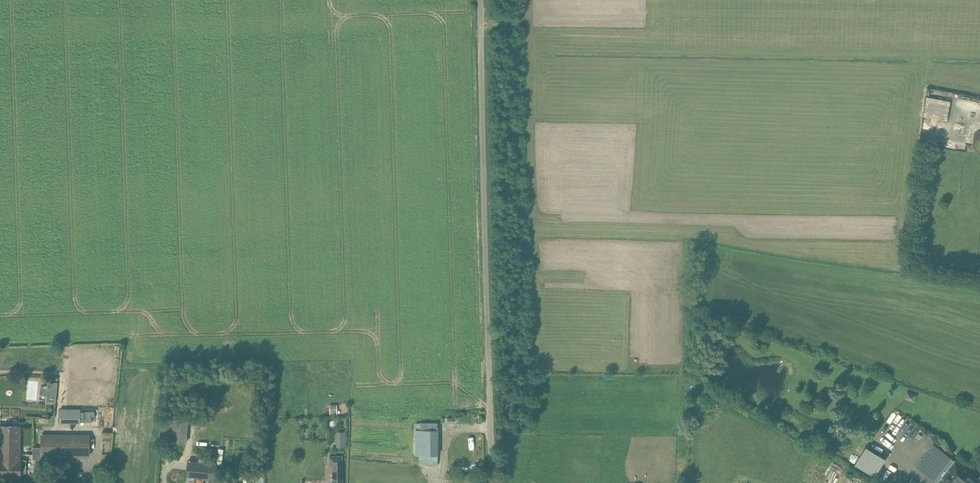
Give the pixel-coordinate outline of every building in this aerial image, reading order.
[(928,97),(925,117),(948,119),(950,99),(928,97)] [(57,383),(48,382),(47,401),(55,402),(57,383)] [(82,422),(82,408),(61,408),(61,422),(82,422)] [(164,416),(161,441),(165,441),(170,442),(186,443),(189,419),(164,416)] [(415,430),(415,455),(420,455),(420,464),(426,464),(426,466),(438,465),(438,422),(420,423),(420,430),(415,430)] [(0,451),(0,454),(20,454),(20,426),(17,426),(10,426),(1,426),(0,451)] [(338,431),(338,447),(346,447),(346,431),(338,431)] [(41,454),(41,455),(89,455),(89,435),(41,435),(41,447),(33,447),(33,454),(41,454)] [(865,447),(855,464),(875,476),(885,458),(865,447)] [(21,476),(21,474),(23,474),(26,472),(26,460),(20,460),(20,454),(0,454),(0,476),(21,476)] [(342,456),(329,456),(330,466),(332,466),(333,482),(343,482),(342,456)] [(978,479),(954,461),(937,482),(979,482),(979,477),(978,479)] [(203,478),(216,480),(217,464),(204,463),(199,462),(197,462),(196,478),(196,482),(203,482),(203,478)] [(923,464),(920,469),(929,476),(933,471),(923,464)]
